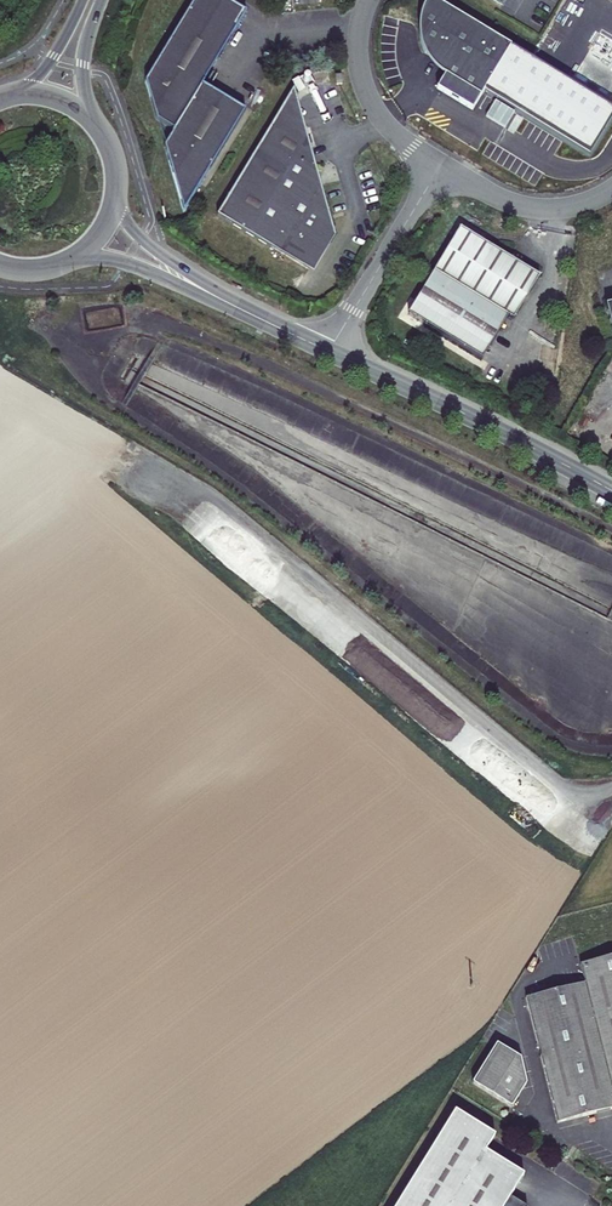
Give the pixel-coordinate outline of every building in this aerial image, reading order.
[(184,213),(245,111),(203,86),(236,30),(246,13),(225,0),(196,0),(146,83),(157,120),(175,131),(165,147),(184,213)] [(435,0),(427,0),(422,11),(419,24),(420,40),(425,53),(450,68),(445,76),(437,88),(473,110),(511,46),(435,0)] [(433,66),(445,76),(450,68),(425,53),(426,56),(433,66)] [(294,89),(218,216),(275,250),(279,243),(286,248),(284,252),(306,265),(329,226),(320,193),(316,199),(308,194),(319,177),(314,160),(304,124),(285,112),(295,95),(294,89)] [(285,112),(304,124),(295,95),(285,112)] [(322,190),(319,177),(308,194),(316,199),(320,193),(322,190)] [(284,252),(282,255),(304,268),(313,273),(335,237),(322,190),(320,193),(329,226),(306,265),(284,252)] [(408,314),(482,359),(508,316),(514,319),(540,276),(491,246),(460,228),(408,314)] [(275,250),(282,255),(284,252),(286,248),(279,243),(275,250)] [(525,998),(557,1123),(611,1109),(611,957),(580,965),(585,983),(525,998)] [(472,1083),(512,1107),(526,1084),(520,1059),(497,1044),(472,1083)] [(510,1197),(524,1175),(485,1152),(495,1136),(455,1111),(397,1205),(524,1205),(510,1197)]
